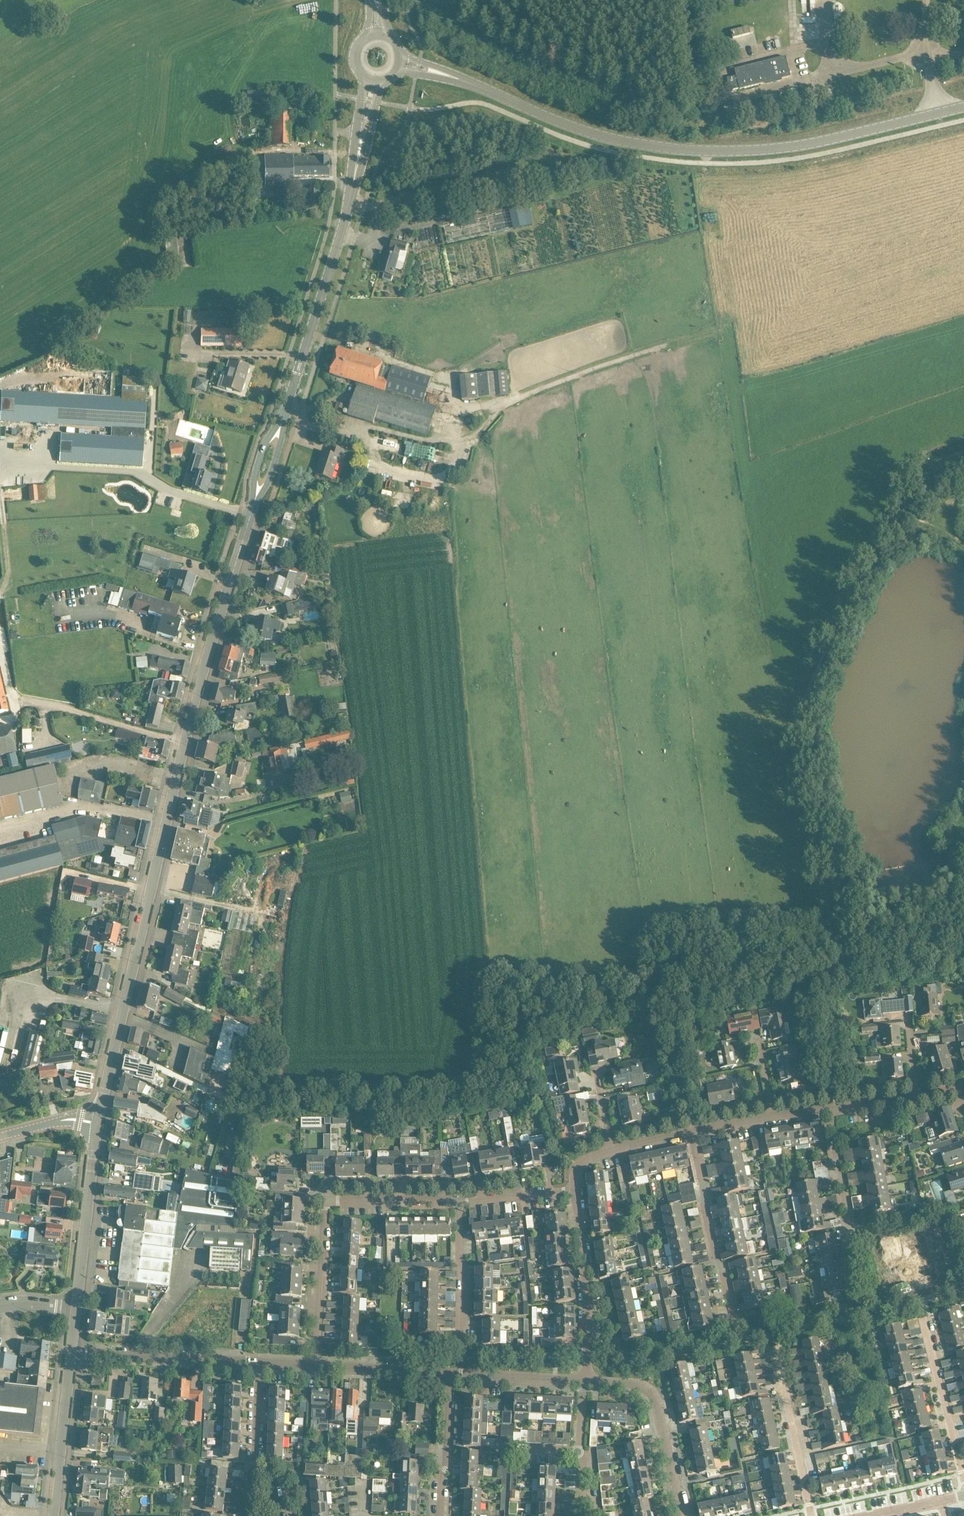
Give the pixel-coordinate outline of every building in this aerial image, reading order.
[(750,35),(748,28),(732,32),(733,39),(750,35)] [(740,90),(791,77),(786,57),(735,70),(736,77),(727,79),(729,88),(731,87),(732,91),(739,89),(740,90)] [(303,91),(293,92),(291,92),(292,102),(304,101),(303,91)] [(289,114),(279,114),(270,115),(270,147),(289,146),(289,114)] [(294,156),(265,156),(265,190),(293,190),(293,177),(327,177),(329,177),(329,164),(328,164),(328,158),(317,158),(318,158),(304,158),(303,158),(303,162),(294,162),(294,156)] [(319,190),(309,190),(299,190),(300,210),(320,210),(319,190)] [(522,208),(487,215),(491,235),(527,226),(522,208)] [(487,215),(444,225),(448,244),(491,235),(487,215)] [(379,272),(385,274),(384,279),(391,282),(393,276),(398,262),(405,264),(408,253),(405,252),(408,245),(393,240),(389,254),(383,253),(381,260),(382,260),(379,272)] [(201,346),(231,346),(241,346),(241,330),(201,329),(201,346)] [(330,375),(359,384),(375,389),(378,378),(383,363),(338,349),(330,375)] [(230,361),(224,380),(220,379),(217,389),(225,391),(226,388),(241,393),(249,367),(230,361)] [(375,389),(359,384),(348,416),(358,419),(374,424),(375,419),(428,436),(437,408),(423,403),(431,378),(392,366),(387,381),(378,378),(375,389)] [(507,373),(478,375),(480,399),(509,397),(507,373)] [(480,399),(478,375),(460,377),(462,401),(480,399)] [(2,393),(0,422),(120,428),(120,438),(61,434),(59,463),(75,463),(88,464),(143,467),(144,438),(146,401),(147,386),(141,385),(141,379),(122,378),(121,399),(2,393)] [(334,412),(341,414),(345,404),(338,402),(334,412)] [(181,443),(172,445),(169,445),(171,455),(183,453),(181,443)] [(316,475),(325,478),(330,479),(337,458),(340,458),(343,451),(331,447),(329,454),(323,452),(316,475)] [(192,490),(191,491),(206,495),(211,477),(202,474),(206,459),(197,456),(192,471),(197,473),(194,482),(192,481),(189,489),(192,490)] [(37,487),(29,488),(31,503),(39,502),(37,487)] [(261,533),(252,563),(263,566),(267,554),(273,555),(282,558),(285,550),(289,552),(292,542),(278,538),(265,534),(261,533)] [(142,554),(138,569),(152,574),(154,567),(157,559),(142,554)] [(171,563),(157,559),(154,567),(159,569),(168,572),(171,563)] [(173,592),(179,594),(189,597),(195,579),(171,572),(169,579),(176,581),(173,592)] [(305,574),(285,573),(282,581),(271,578),(269,582),(269,581),(268,584),(269,584),(267,591),(284,597),(287,589),(293,591),(295,585),(302,587),(305,574)] [(107,584),(106,589),(117,593),(119,588),(107,584)] [(111,592),(107,604),(110,605),(119,608),(124,590),(120,588),(118,594),(111,592)] [(124,590),(119,608),(148,617),(149,615),(161,619),(160,622),(157,634),(156,634),(166,637),(175,640),(181,624),(175,622),(180,607),(170,604),(124,590)] [(282,607),(285,617),(295,615),(293,605),(282,607)] [(263,640),(272,641),(274,631),(280,632),(281,624),(257,620),(254,635),(263,637),(263,640)] [(227,647),(223,659),(241,665),(244,654),(250,656),(252,649),(239,645),(238,651),(227,647)] [(262,654),(261,665),(269,666),(276,666),(277,653),(263,652),(262,654)] [(153,655),(150,667),(171,673),(169,682),(182,685),(183,679),(186,680),(190,664),(180,662),(153,655)] [(148,667),(147,658),(136,659),(137,668),(148,667)] [(241,665),(223,659),(219,671),(239,677),(243,665),(241,665)] [(274,676),(262,678),(264,684),(275,682),(274,676)] [(160,680),(156,696),(165,699),(181,702),(185,686),(182,685),(169,682),(160,680)] [(210,702),(211,702),(222,705),(223,700),(227,701),(228,699),(235,701),(238,691),(227,688),(227,687),(215,684),(210,702)] [(292,699),(281,701),(285,718),(296,716),(292,699)] [(163,707),(151,704),(146,725),(158,728),(163,707)] [(256,704),(246,705),(236,707),(237,712),(237,715),(230,713),(227,723),(237,726),(235,732),(248,730),(250,723),(244,721),(247,713),(258,716),(256,704)] [(16,752),(10,726),(0,728),(0,755),(16,752)] [(248,731),(250,743),(262,741),(260,728),(248,731)] [(350,731),(305,742),(307,750),(352,739),(350,731)] [(196,759),(206,761),(214,763),(218,747),(219,747),(237,744),(235,732),(210,737),(208,744),(200,742),(196,759)] [(167,760),(170,744),(156,741),(146,738),(144,749),(141,750),(140,755),(139,759),(158,763),(159,761),(158,761),(159,758),(167,760)] [(71,758),(69,745),(30,753),(33,766),(71,758)] [(284,772),(280,750),(268,752),(272,773),(272,775),(278,774),(284,772)] [(232,776),(242,778),(245,765),(234,763),(232,776)] [(54,766),(25,773),(35,812),(63,805),(54,766)] [(35,812),(25,773),(5,778),(14,817),(35,812)] [(197,793),(220,798),(224,785),(230,786),(231,780),(206,774),(205,780),(200,778),(197,793)] [(5,778),(0,779),(0,821),(14,817),(5,778)] [(93,792),(82,789),(79,789),(78,789),(78,799),(78,800),(99,805),(104,784),(96,782),(93,792)] [(140,801),(138,809),(153,813),(158,794),(152,793),(153,789),(145,787),(144,791),(142,790),(142,792),(128,789),(126,798),(140,801)] [(340,794),(342,804),(352,802),(350,792),(340,794)] [(184,825),(209,830),(213,812),(202,809),(203,805),(201,805),(202,804),(195,802),(195,803),(187,802),(186,808),(185,808),(182,818),(185,819),(184,825)] [(85,817),(51,826),(55,837),(62,864),(95,855),(85,817)] [(101,821),(85,817),(95,855),(113,851),(115,844),(127,847),(139,849),(145,851),(151,825),(121,818),(115,843),(97,839),(101,821)] [(180,830),(176,846),(203,852),(207,837),(180,830)] [(54,837),(34,842),(41,872),(62,866),(62,864),(55,837),(54,837)] [(34,842),(12,848),(20,877),(41,872),(34,842)] [(203,852),(176,846),(172,861),(198,867),(195,878),(196,878),(192,894),(213,899),(217,882),(209,880),(210,876),(208,875),(211,861),(201,859),(203,852)] [(111,852),(109,858),(111,858),(111,860),(116,861),(115,867),(124,869),(134,871),(134,869),(136,868),(137,865),(136,864),(137,858),(139,849),(127,847),(125,853),(123,853),(113,851),(113,853),(111,852)] [(0,851),(0,864),(4,880),(5,882),(20,877),(12,848),(0,851)] [(91,863),(89,871),(104,874),(105,866),(91,863)] [(238,869),(223,889),(228,892),(242,872),(238,869)] [(72,894),(78,896),(88,898),(91,882),(76,879),(72,894)] [(96,895),(127,902),(129,891),(99,884),(96,895)] [(179,907),(176,920),(190,923),(201,925),(205,910),(212,911),(213,907),(206,906),(204,905),(194,903),(192,910),(181,908),(179,907)] [(230,924),(228,932),(233,933),(234,930),(252,934),(255,919),(232,914),(230,924)] [(186,936),(185,943),(197,946),(200,933),(188,930),(190,923),(176,920),(173,933),(186,936)] [(101,943),(106,944),(115,946),(116,943),(118,944),(118,942),(119,938),(117,938),(120,927),(110,925),(107,925),(106,931),(99,929),(98,935),(102,936),(101,943)] [(89,953),(90,954),(93,939),(82,937),(79,951),(89,953)] [(170,948),(167,960),(181,963),(182,957),(194,959),(196,950),(197,946),(185,943),(183,951),(170,948)] [(93,972),(91,980),(107,983),(107,981),(108,981),(109,977),(108,977),(110,969),(96,966),(97,962),(101,963),(103,956),(90,954),(89,953),(85,971),(93,972)] [(181,963),(167,960),(164,973),(177,976),(175,984),(188,987),(191,973),(179,970),(181,963)] [(107,983),(91,980),(89,987),(82,985),(81,988),(71,986),(68,996),(85,999),(88,998),(89,993),(104,997),(105,989),(107,989),(107,985),(106,985),(107,983)] [(161,988),(143,984),(138,1008),(156,1012),(161,988)] [(928,990),(917,991),(918,994),(919,1004),(921,1003),(922,1017),(939,1015),(937,995),(941,995),(941,986),(936,986),(927,987),(928,990)] [(186,998),(168,988),(164,996),(182,1006),(186,998)] [(864,1003),(864,1010),(865,1020),(884,1019),(883,1012),(905,1010),(906,1013),(914,1012),(913,1003),(912,998),(904,999),(904,1001),(881,1003),(881,1001),(864,1003)] [(756,1007),(749,1008),(750,1015),(727,1019),(730,1035),(726,1036),(727,1041),(736,1039),(735,1035),(761,1030),(757,1013),(756,1007)] [(759,1011),(761,1017),(763,1027),(770,1025),(770,1026),(771,1026),(772,1030),(771,1030),(773,1040),(791,1037),(786,1015),(776,1017),(774,1008),(759,1011)] [(81,1011),(79,1019),(90,1021),(90,1024),(105,1027),(107,1017),(92,1013),(81,1011)] [(214,1012),(209,1021),(221,1027),(225,1017),(214,1012)] [(212,1069),(212,1070),(237,1076),(243,1055),(230,1052),(235,1033),(246,1040),(249,1028),(226,1018),(215,1059),(212,1069)] [(63,1020),(61,1029),(77,1031),(79,1023),(63,1020)] [(941,1029),(942,1036),(955,1035),(954,1027),(941,1029)] [(596,1028),(582,1030),(584,1039),(597,1036),(596,1028)] [(129,1044),(148,1048),(151,1035),(143,1033),(143,1031),(133,1029),(129,1044)] [(899,1029),(889,1029),(883,1030),(884,1039),(876,1039),(877,1048),(885,1048),(901,1046),(899,1029)] [(38,1066),(45,1036),(31,1032),(21,1072),(38,1066)] [(76,1043),(74,1049),(81,1051),(81,1052),(87,1054),(87,1055),(98,1057),(100,1051),(100,1049),(102,1042),(90,1039),(91,1036),(83,1034),(81,1044),(76,1043)] [(955,1035),(942,1036),(943,1043),(955,1042),(955,1035)] [(737,1042),(737,1041),(716,1045),(717,1053),(712,1061),(717,1064),(719,1064),(721,1069),(728,1067),(732,1070),(734,1066),(736,1066),(736,1064),(739,1060),(735,1057),(734,1054),(733,1054),(732,1051),(733,1050),(732,1043),(737,1042)] [(588,1051),(592,1067),(606,1064),(605,1060),(618,1058),(614,1042),(595,1046),(596,1049),(588,1051)] [(781,1082),(788,1081),(789,1085),(800,1083),(795,1057),(799,1056),(796,1045),(781,1049),(782,1056),(776,1057),(781,1082)] [(946,1056),(949,1055),(946,1046),(927,1052),(928,1056),(930,1055),(936,1073),(950,1069),(946,1056)] [(191,1048),(184,1076),(193,1080),(208,1087),(212,1070),(212,1069),(215,1059),(200,1052),(191,1048)] [(150,1049),(146,1056),(156,1060),(159,1054),(150,1049)] [(700,1049),(693,1050),(695,1057),(702,1056),(700,1049)] [(73,1062),(72,1053),(48,1056),(49,1065),(73,1062)] [(126,1062),(124,1072),(126,1072),(125,1074),(133,1077),(154,1081),(157,1070),(146,1067),(147,1065),(141,1063),(142,1062),(137,1061),(138,1060),(127,1058),(126,1060),(126,1059),(125,1062),(126,1062)] [(886,1060),(888,1079),(904,1078),(902,1059),(886,1060)] [(570,1062),(567,1062),(556,1064),(562,1095),(578,1091),(575,1074),(579,1073),(576,1061),(570,1062)] [(619,1065),(620,1071),(613,1072),(616,1087),(625,1085),(626,1085),(631,1084),(633,1083),(632,1076),(640,1074),(637,1061),(619,1065)] [(56,1072),(56,1066),(38,1068),(40,1079),(57,1077),(56,1072)] [(65,1071),(64,1081),(66,1090),(75,1091),(75,1090),(91,1093),(94,1077),(65,1071)] [(121,1077),(118,1093),(128,1095),(130,1095),(130,1092),(143,1094),(147,1086),(141,1082),(133,1081),(133,1080),(133,1077),(125,1074),(124,1073),(123,1078),(121,1077)] [(718,1084),(707,1086),(711,1109),(719,1107),(719,1104),(735,1101),(732,1085),(718,1087),(718,1084)] [(663,1087),(648,1090),(649,1100),(665,1097),(663,1087)] [(622,1116),(624,1125),(643,1122),(638,1099),(648,1097),(647,1090),(629,1093),(630,1100),(619,1102),(621,1112),(623,1112),(624,1116),(622,1116)] [(572,1127),(574,1127),(575,1133),(578,1134),(587,1132),(586,1125),(589,1124),(589,1123),(588,1124),(584,1108),(586,1108),(584,1101),(577,1102),(576,1096),(564,1099),(563,1096),(553,1099),(555,1107),(567,1105),(572,1127)] [(153,1098),(148,1106),(162,1114),(163,1115),(168,1106),(153,1098)] [(117,1099),(115,1110),(138,1114),(138,1118),(155,1121),(164,1124),(168,1119),(148,1106),(140,1105),(140,1103),(117,1099)] [(184,1114),(196,1119),(200,1109),(188,1104),(184,1114)] [(925,1115),(916,1118),(919,1125),(928,1122),(931,1121),(934,1120),(939,1137),(954,1132),(954,1131),(955,1131),(956,1129),(956,1127),(956,1125),(954,1123),(952,1123),(949,1115),(952,1115),(950,1107),(925,1115)] [(511,1117),(504,1119),(509,1148),(516,1147),(511,1117)] [(134,1135),(135,1127),(124,1125),(113,1123),(110,1138),(121,1140),(127,1141),(129,1134),(134,1135)] [(821,1123),(807,1125),(809,1145),(824,1143),(821,1123)] [(807,1125),(793,1127),(795,1147),(796,1151),(810,1149),(809,1145),(807,1125)] [(793,1127),(779,1129),(782,1149),(795,1147),(793,1127)] [(331,1151),(331,1135),(331,1132),(331,1129),(324,1128),(324,1151),(318,1151),(318,1159),(308,1159),(308,1174),(325,1174),(325,1167),(331,1167),(331,1151)] [(782,1149),(779,1129),(765,1132),(767,1141),(760,1142),(762,1157),(769,1156),(769,1151),(782,1149)] [(139,1134),(135,1148),(141,1150),(159,1155),(160,1154),(163,1141),(144,1136),(139,1134)] [(520,1138),(522,1149),(524,1158),(522,1159),(523,1169),(534,1167),(533,1165),(542,1164),(541,1158),(548,1157),(546,1147),(544,1135),(530,1138),(530,1137),(527,1135),(522,1136),(520,1138)] [(470,1139),(471,1147),(472,1151),(472,1154),(479,1153),(477,1143),(477,1138),(470,1139)] [(853,1151),(854,1156),(880,1151),(886,1150),(884,1138),(860,1142),(861,1149),(853,1151)] [(722,1151),(723,1158),(741,1154),(739,1142),(713,1147),(714,1152),(722,1151)] [(947,1167),(963,1162),(963,1153),(961,1143),(953,1145),(943,1148),(941,1143),(929,1147),(930,1152),(940,1149),(945,1165),(947,1165),(947,1167)] [(441,1149),(441,1166),(453,1168),(455,1178),(470,1176),(466,1155),(469,1155),(472,1154),(472,1151),(471,1147),(468,1147),(468,1145),(450,1148),(452,1158),(449,1159),(447,1150),(441,1149)] [(407,1177),(421,1177),(421,1160),(420,1146),(401,1146),(401,1147),(401,1152),(401,1165),(407,1165),(407,1177)] [(394,1165),(401,1165),(401,1152),(401,1147),(394,1147),(394,1152),(378,1152),(378,1167),(378,1177),(394,1177),(394,1165)] [(685,1147),(671,1150),(675,1170),(680,1169),(689,1167),(685,1147)] [(435,1165),(441,1166),(441,1149),(441,1148),(437,1148),(437,1152),(429,1152),(429,1160),(421,1160),(421,1177),(435,1177),(435,1165)] [(509,1150),(494,1152),(497,1171),(503,1170),(504,1171),(506,1170),(512,1169),(510,1159),(509,1150)] [(671,1150),(657,1153),(662,1173),(675,1170),(671,1150)] [(863,1159),(864,1166),(882,1163),(880,1151),(854,1156),(855,1161),(863,1159)] [(497,1171),(494,1152),(479,1155),(481,1164),(483,1174),(484,1173),(484,1175),(486,1176),(489,1175),(490,1174),(490,1172),(497,1171)] [(110,1164),(112,1164),(116,1165),(115,1172),(124,1173),(125,1166),(131,1167),(132,1163),(151,1166),(151,1160),(137,1157),(112,1153),(110,1164)] [(337,1178),(351,1177),(351,1153),(337,1153),(337,1168),(337,1178)] [(351,1153),(351,1177),(358,1177),(358,1178),(361,1178),(361,1177),(365,1177),(365,1153),(351,1153)] [(657,1153),(643,1156),(648,1176),(662,1173),(657,1153)] [(717,1166),(718,1171),(744,1166),(741,1154),(723,1158),(724,1164),(717,1166)] [(648,1176),(643,1156),(630,1159),(631,1164),(625,1166),(626,1170),(628,1180),(629,1184),(635,1183),(635,1179),(648,1176)] [(812,1163),(813,1170),(828,1167),(827,1161),(812,1163)] [(7,1196),(11,1163),(11,1164),(0,1167),(0,1195),(7,1196)] [(41,1185),(41,1183),(63,1186),(64,1184),(71,1185),(72,1178),(73,1178),(74,1172),(76,1171),(76,1168),(75,1167),(75,1165),(57,1163),(55,1176),(33,1173),(32,1184),(41,1185)] [(858,1174),(859,1179),(884,1175),(882,1163),(864,1166),(865,1173),(858,1174)] [(727,1174),(728,1181),(746,1177),(744,1166),(718,1171),(719,1176),(727,1174)] [(813,1170),(814,1176),(829,1173),(828,1167),(813,1170)] [(119,1287),(126,1288),(126,1287),(147,1290),(148,1284),(163,1286),(165,1286),(168,1287),(169,1287),(174,1250),(174,1249),(181,1250),(190,1232),(197,1226),(238,1228),(239,1215),(240,1206),(243,1183),(232,1180),(187,1170),(184,1181),(181,1197),(177,1214),(162,1212),(148,1210),(143,1246),(124,1244),(119,1280),(119,1281),(120,1281),(119,1286),(119,1287)] [(256,1179),(256,1190),(284,1192),(284,1186),(296,1187),(297,1172),(269,1170),(268,1180),(256,1179)] [(586,1174),(588,1188),(598,1187),(597,1185),(605,1184),(603,1172),(586,1174)] [(133,1189),(153,1192),(155,1176),(135,1173),(133,1189)] [(815,1178),(815,1182),(823,1181),(830,1179),(829,1173),(814,1176),(815,1178)] [(958,1176),(957,1174),(947,1177),(952,1192),(963,1188),(963,1174),(958,1176)] [(867,1183),(868,1190),(887,1186),(884,1175),(859,1179),(860,1184),(867,1183)] [(746,1177),(728,1181),(729,1188),(722,1189),(723,1195),(749,1189),(746,1177)] [(797,1185),(799,1197),(817,1194),(816,1187),(824,1186),(823,1181),(815,1182),(797,1185)] [(916,1182),(910,1183),(912,1195),(918,1194),(916,1182)] [(13,1202),(15,1202),(16,1196),(22,1196),(30,1197),(31,1185),(11,1183),(10,1202),(13,1202)] [(679,1186),(681,1193),(695,1190),(693,1183),(679,1186)] [(588,1188),(590,1200),(599,1199),(599,1197),(606,1196),(605,1184),(597,1185),(598,1187),(588,1188)] [(862,1198),(863,1203),(889,1198),(887,1186),(868,1190),(870,1197),(862,1198)] [(105,1198),(115,1199),(136,1202),(137,1191),(107,1187),(105,1198)] [(681,1193),(682,1199),(696,1196),(695,1190),(681,1193)] [(37,1205),(55,1207),(64,1208),(66,1195),(56,1194),(38,1192),(37,1205)] [(162,1194),(160,1206),(163,1206),(162,1212),(177,1214),(181,1197),(162,1194)] [(284,1205),(284,1212),(304,1214),(304,1201),(298,1201),(298,1195),(277,1194),(276,1205),(284,1205)] [(792,1198),(794,1211),(827,1205),(826,1200),(819,1201),(817,1194),(799,1197),(792,1198)] [(712,1214),(738,1208),(744,1207),(741,1195),(735,1196),(727,1198),(717,1200),(719,1207),(711,1209),(712,1214)] [(590,1200),(591,1212),(601,1211),(600,1209),(608,1208),(607,1202),(612,1202),(611,1196),(606,1196),(599,1197),(599,1199),(590,1200)] [(696,1196),(682,1199),(683,1205),(697,1202),(696,1196)] [(889,1198),(863,1203),(864,1208),(872,1206),(873,1213),(891,1210),(889,1198)] [(761,1203),(763,1215),(769,1214),(767,1202),(761,1203)] [(927,1202),(921,1203),(922,1208),(923,1213),(937,1209),(935,1203),(928,1205),(927,1202)] [(662,1209),(664,1222),(683,1218),(681,1205),(662,1209)] [(799,1222),(804,1221),(822,1218),(821,1211),(828,1209),(827,1205),(794,1211),(797,1222),(799,1222)] [(248,1207),(240,1206),(239,1215),(247,1216),(248,1207)] [(125,1231),(124,1244),(143,1246),(148,1210),(121,1207),(121,1213),(121,1219),(122,1222),(121,1222),(120,1222),(120,1223),(119,1223),(119,1224),(118,1224),(118,1225),(118,1226),(118,1227),(119,1227),(119,1228),(120,1229),(121,1229),(122,1229),(123,1229),(124,1229),(125,1231)] [(591,1212),(592,1224),(602,1223),(602,1221),(609,1220),(609,1219),(608,1208),(600,1209),(601,1211),(591,1212)] [(721,1217),(722,1224),(740,1220),(738,1208),(712,1214),(713,1219),(721,1217)] [(304,1214),(284,1212),(283,1219),(275,1218),(274,1230),(296,1231),(296,1225),(303,1225),(304,1214)] [(11,1221),(12,1214),(0,1213),(0,1220),(11,1221)] [(511,1231),(512,1240),(525,1238),(524,1230),(522,1230),(521,1222),(523,1222),(522,1218),(522,1213),(505,1215),(506,1222),(508,1222),(509,1232),(511,1231)] [(772,1215),(775,1226),(781,1225),(779,1213),(772,1215)] [(769,1214),(763,1215),(766,1227),(772,1226),(769,1214)] [(546,1217),(548,1227),(567,1225),(566,1215),(546,1217)] [(500,1241),(512,1240),(511,1231),(509,1232),(508,1222),(506,1222),(499,1223),(498,1216),(493,1217),(494,1224),(496,1223),(497,1233),(499,1233),(500,1241)] [(488,1243),(500,1241),(499,1233),(497,1233),(496,1223),(494,1224),(487,1225),(486,1218),(481,1218),(482,1225),(484,1225),(485,1235),(487,1234),(488,1243)] [(602,1223),(592,1224),(594,1236),(604,1235),(603,1233),(610,1232),(609,1224),(614,1223),(614,1218),(609,1219),(609,1220),(602,1221),(602,1223)] [(664,1222),(667,1233),(686,1229),(683,1218),(664,1222)] [(804,1221),(799,1222),(801,1234),(832,1228),(831,1223),(823,1224),(822,1218),(804,1221)] [(476,1244),(488,1243),(487,1234),(485,1235),(484,1225),(482,1225),(475,1226),(474,1219),(469,1219),(470,1227),(472,1226),(474,1237),(476,1237),(476,1244)] [(717,1237),(743,1232),(749,1230),(746,1219),(740,1220),(722,1224),(724,1230),(716,1232),(717,1237)] [(338,1233),(345,1234),(345,1233),(360,1234),(361,1222),(346,1221),(345,1229),(338,1229),(338,1233)] [(400,1237),(400,1221),(387,1221),(387,1237),(400,1237)] [(412,1221),(400,1221),(400,1237),(413,1237),(412,1221)] [(425,1221),(412,1221),(413,1237),(425,1237),(425,1221)] [(438,1221),(425,1221),(425,1237),(438,1237),(438,1221)] [(451,1221),(438,1221),(438,1237),(451,1236),(451,1221)] [(35,1230),(34,1243),(55,1246),(55,1239),(61,1239),(62,1228),(53,1227),(53,1225),(36,1223),(35,1230)] [(548,1227),(549,1237),(549,1238),(565,1236),(568,1236),(567,1225),(548,1227)] [(772,1226),(766,1227),(768,1239),(774,1237),(772,1226)] [(668,1238),(669,1245),(688,1241),(686,1229),(667,1233),(661,1235),(662,1239),(668,1238)] [(726,1240),(727,1247),(745,1243),(743,1232),(717,1237),(718,1242),(726,1240)] [(254,1236),(237,1235),(199,1233),(190,1247),(189,1249),(211,1250),(210,1270),(242,1271),(243,1271),(248,1271),(248,1272),(251,1272),(254,1236)] [(281,1256),(291,1256),(301,1257),(302,1242),(295,1241),(295,1235),(273,1233),(272,1247),(281,1248),(281,1256)] [(337,1245),(344,1246),(344,1245),(359,1246),(360,1234),(345,1233),(345,1234),(345,1241),(337,1240),(337,1245)] [(545,1238),(546,1248),(566,1245),(565,1236),(549,1238),(549,1237),(545,1238)] [(814,1239),(816,1253),(836,1250),(833,1236),(814,1239)] [(767,1240),(769,1248),(771,1247),(776,1246),(774,1238),(767,1240)] [(786,1238),(778,1240),(780,1251),(785,1250),(786,1255),(789,1257),(790,1257),(786,1238)] [(595,1244),(597,1256),(606,1255),(606,1253),(613,1252),(611,1240),(605,1241),(605,1242),(595,1244)] [(669,1245),(672,1257),(691,1253),(688,1241),(669,1245)] [(745,1243),(727,1247),(729,1254),(721,1256),(722,1261),(732,1259),(755,1254),(753,1242),(745,1243)] [(25,1266),(53,1269),(53,1264),(57,1265),(58,1255),(54,1254),(55,1250),(40,1248),(40,1246),(27,1245),(25,1266)] [(336,1257),(343,1258),(344,1257),(359,1258),(359,1246),(344,1245),(344,1246),(344,1253),(336,1253),(336,1257)] [(546,1248),(547,1258),(567,1256),(566,1245),(546,1248)] [(816,1253),(819,1267),(838,1264),(836,1250),(816,1253)] [(502,1254),(503,1260),(511,1259),(510,1252),(502,1254)] [(597,1256),(598,1268),(608,1267),(608,1265),(614,1263),(613,1252),(606,1253),(606,1255),(597,1256)] [(691,1253),(672,1257),(674,1268),(693,1264),(691,1253)] [(567,1256),(547,1258),(549,1269),(568,1266),(567,1256)] [(335,1269),(343,1270),(343,1269),(358,1270),(359,1258),(344,1257),(343,1258),(343,1265),(336,1265),(335,1269)] [(738,1268),(739,1275),(757,1271),(755,1259),(729,1264),(731,1270),(738,1268)] [(283,1273),(282,1283),(302,1284),(303,1270),(291,1269),(291,1263),(273,1262),(273,1268),(278,1269),(278,1273),(283,1273)] [(608,1267),(598,1268),(600,1280),(607,1279),(610,1279),(610,1276),(616,1275),(615,1268),(621,1267),(621,1263),(614,1263),(608,1265),(608,1267)] [(819,1267),(822,1281),(841,1277),(838,1264),(819,1267)] [(476,1269),(476,1281),(486,1281),(486,1279),(493,1279),(493,1271),(500,1271),(500,1265),(493,1266),(493,1267),(486,1267),(486,1269),(476,1269)] [(684,1276),(686,1284),(704,1280),(701,1268),(677,1273),(678,1277),(684,1276)] [(335,1281),(342,1282),(342,1281),(357,1282),(358,1270),(343,1269),(343,1270),(342,1277),(335,1276),(335,1281)] [(553,1272),(554,1283),(574,1280),(572,1270),(553,1272)] [(801,1270),(797,1271),(787,1273),(788,1279),(802,1276),(801,1270)] [(733,1283),(734,1288),(760,1283),(757,1271),(739,1275),(741,1282),(733,1283)] [(422,1272),(421,1282),(439,1283),(439,1285),(446,1285),(446,1281),(439,1281),(439,1272),(422,1272)] [(612,1282),(615,1294),(624,1292),(624,1290),(631,1289),(628,1277),(621,1278),(622,1280),(612,1282)] [(817,1296),(811,1297),(812,1305),(816,1304),(819,1304),(832,1301),(831,1294),(843,1291),(841,1277),(822,1281),(824,1295),(817,1296)] [(476,1281),(476,1293),(485,1293),(485,1292),(493,1291),(493,1285),(501,1286),(501,1279),(493,1279),(486,1279),(486,1281),(476,1281)] [(554,1283),(555,1293),(575,1290),(574,1280),(554,1283)] [(686,1284),(688,1295),(706,1292),(704,1280),(686,1284)] [(342,1281),(342,1282),(342,1289),(334,1289),(334,1293),(356,1295),(357,1282),(342,1281)] [(421,1282),(421,1293),(438,1293),(438,1295),(446,1295),(446,1291),(439,1291),(439,1285),(439,1283),(421,1282)] [(274,1302),(293,1303),(289,1303),(289,1297),(302,1298),(302,1284),(282,1283),(282,1292),(276,1292),(276,1302),(274,1302)] [(743,1292),(744,1298),(762,1294),(760,1283),(734,1288),(735,1293),(743,1292)] [(126,1287),(126,1288),(126,1294),(112,1292),(110,1310),(124,1311),(125,1301),(135,1302),(136,1297),(149,1298),(150,1291),(147,1290),(126,1287)] [(615,1294),(617,1306),(627,1304),(626,1302),(633,1301),(631,1289),(624,1290),(624,1292),(615,1294)] [(575,1290),(555,1293),(556,1303),(576,1301),(575,1290)] [(476,1293),(476,1305),(485,1305),(485,1303),(492,1303),(498,1304),(498,1292),(493,1291),(485,1292),(485,1293),(476,1293)] [(685,1308),(691,1307),(709,1303),(706,1292),(688,1295),(682,1297),(685,1308)] [(421,1293),(421,1303),(438,1304),(438,1305),(446,1306),(446,1302),(438,1301),(438,1295),(438,1293),(421,1293)] [(762,1294),(744,1298),(746,1305),(738,1307),(739,1312),(765,1306),(762,1294)] [(337,1311),(344,1311),(360,1312),(360,1299),(345,1298),(345,1306),(337,1306),(337,1311)] [(239,1331),(249,1332),(252,1301),(242,1300),(239,1331)] [(617,1306),(620,1318),(629,1316),(629,1314),(636,1313),(633,1301),(626,1302),(627,1304),(617,1306)] [(281,1315),(280,1323),(300,1324),(301,1310),(288,1309),(289,1303),(292,1304),(293,1304),(293,1303),(274,1302),(273,1315),(281,1315)] [(421,1303),(421,1313),(438,1314),(438,1316),(445,1316),(445,1312),(438,1312),(438,1305),(438,1304),(421,1303)] [(485,1305),(476,1305),(476,1317),(486,1317),(486,1316),(492,1316),(492,1303),(485,1303),(485,1305)] [(691,1307),(693,1319),(711,1315),(709,1303),(691,1307)] [(939,1314),(943,1327),(959,1323),(958,1320),(956,1312),(960,1311),(959,1306),(947,1309),(948,1312),(939,1314)] [(550,1319),(556,1319),(576,1319),(576,1309),(556,1309),(556,1315),(550,1315),(550,1319)] [(336,1323),(344,1323),(344,1322),(359,1323),(360,1312),(344,1311),(344,1318),(337,1318),(336,1323)] [(421,1313),(420,1324),(438,1324),(438,1326),(445,1326),(445,1322),(438,1322),(438,1316),(438,1314),(421,1313)] [(620,1318),(622,1330),(632,1328),(631,1326),(638,1324),(636,1313),(629,1314),(629,1316),(620,1318)] [(107,1316),(91,1314),(88,1333),(129,1337),(131,1318),(117,1317),(116,1327),(106,1325),(107,1316)] [(711,1315),(693,1319),(689,1320),(690,1322),(688,1324),(689,1332),(714,1327),(711,1315)] [(943,1327),(946,1339),(962,1335),(961,1331),(959,1324),(963,1323),(962,1318),(958,1320),(959,1323),(943,1327)] [(484,1321),(484,1334),(493,1334),(493,1332),(501,1332),(501,1319),(493,1319),(493,1321),(484,1321)] [(556,1319),(556,1330),(576,1329),(576,1319),(556,1319)] [(336,1335),(343,1335),(358,1336),(359,1323),(344,1322),(344,1323),(343,1330),(336,1330),(336,1335)] [(300,1324),(280,1323),(279,1332),(274,1332),(273,1345),(291,1346),(290,1346),(286,1346),(287,1337),(299,1338),(300,1324)] [(438,1324),(420,1324),(420,1334),(424,1334),(424,1344),(444,1344),(444,1333),(437,1332),(438,1326),(438,1324)] [(632,1328),(622,1330),(625,1342),(635,1339),(634,1338),(641,1336),(638,1324),(631,1326),(632,1328)] [(884,1329),(886,1339),(903,1335),(904,1337),(911,1335),(910,1331),(903,1333),(901,1324),(884,1329)] [(556,1330),(549,1330),(549,1339),(541,1339),(541,1346),(562,1346),(562,1340),(565,1340),(576,1340),(576,1329),(556,1330)] [(946,1339),(949,1352),(963,1348),(963,1344),(962,1337),(963,1336),(963,1331),(961,1331),(962,1335),(946,1339)] [(493,1334),(484,1334),(483,1346),(494,1346),(494,1344),(501,1344),(501,1332),(493,1332),(493,1334)] [(343,1335),(343,1342),(335,1342),(335,1347),(357,1348),(358,1336),(343,1335)] [(886,1339),(889,1349),(906,1345),(906,1347),(913,1345),(912,1341),(905,1343),(904,1337),(903,1335),(886,1339)] [(368,1348),(378,1349),(379,1336),(369,1336),(368,1348)] [(799,1356),(806,1355),(806,1354),(821,1351),(818,1339),(803,1342),(805,1350),(798,1352),(799,1356)] [(31,1357),(31,1358),(49,1360),(50,1344),(33,1341),(33,1344),(21,1342),(19,1355),(31,1357)] [(889,1349),(891,1359),(908,1355),(909,1357),(916,1355),(915,1351),(908,1353),(906,1347),(906,1345),(889,1349)] [(801,1368),(808,1367),(808,1366),(823,1363),(821,1351),(806,1354),(806,1355),(807,1362),(800,1363),(801,1368)] [(959,1366),(959,1365),(963,1364),(963,1351),(956,1353),(958,1361),(951,1363),(952,1367),(959,1366)] [(734,1357),(737,1368),(754,1364),(754,1366),(761,1365),(760,1361),(753,1362),(752,1356),(751,1353),(734,1357)] [(891,1359),(894,1369),(911,1364),(911,1366),(918,1365),(917,1361),(910,1363),(909,1357),(908,1355),(891,1359)] [(0,1370),(15,1372),(16,1358),(0,1356),(0,1370)] [(30,1369),(30,1373),(47,1375),(49,1360),(31,1358),(31,1362),(19,1361),(18,1367),(30,1369)] [(804,1380),(811,1378),(826,1375),(823,1363),(808,1366),(808,1367),(810,1373),(803,1375),(804,1380)] [(671,1367),(674,1382),(690,1379),(687,1364),(671,1367)] [(737,1368),(739,1378),(756,1374),(756,1376),(763,1374),(763,1371),(755,1372),(754,1366),(754,1364),(737,1368)] [(894,1369),(897,1379),(913,1374),(914,1376),(921,1374),(920,1371),(913,1372),(911,1366),(911,1364),(894,1369)] [(962,1377),(963,1376),(963,1364),(959,1365),(959,1366),(961,1372),(954,1374),(955,1379),(962,1377)] [(17,1376),(16,1387),(44,1390),(45,1390),(46,1379),(47,1375),(30,1373),(29,1377),(17,1376)] [(739,1378),(741,1388),(758,1384),(758,1386),(765,1384),(765,1381),(757,1382),(756,1376),(756,1374),(739,1378)] [(913,1374),(897,1379),(899,1389),(914,1385),(914,1387),(924,1384),(923,1380),(915,1382),(914,1376),(913,1374)] [(806,1392),(813,1390),(828,1386),(826,1375),(811,1378),(812,1385),(805,1387),(806,1392)] [(92,1384),(92,1385),(104,1386),(105,1378),(92,1377),(92,1378),(92,1384)] [(124,1379),(124,1384),(120,1383),(119,1399),(130,1401),(133,1380),(124,1379)] [(674,1382),(676,1395),(693,1392),(699,1391),(698,1385),(691,1386),(690,1379),(674,1382)] [(134,1389),(133,1400),(157,1401),(158,1381),(150,1381),(150,1382),(144,1382),(144,1381),(143,1381),(143,1390),(134,1389)] [(175,1400),(192,1401),(191,1422),(201,1423),(203,1405),(203,1393),(190,1392),(190,1383),(176,1382),(175,1400)] [(957,1383),(947,1386),(949,1392),(950,1391),(958,1389),(957,1386),(958,1386),(957,1383)] [(758,1384),(741,1388),(735,1389),(737,1399),(758,1395),(758,1396),(767,1394),(767,1390),(759,1392),(758,1386),(758,1384)] [(16,1387),(0,1385),(0,1433),(39,1437),(42,1406),(40,1406),(41,1394),(44,1394),(44,1390),(16,1387)] [(227,1386),(227,1399),(242,1400),(242,1387),(227,1386)] [(809,1404),(816,1402),(831,1398),(828,1386),(813,1390),(815,1397),(807,1399),(809,1404)] [(271,1388),(271,1400),(286,1401),(286,1389),(271,1388)] [(729,1390),(722,1392),(723,1399),(730,1398),(729,1390)] [(905,1411),(909,1410),(909,1406),(925,1402),(921,1390),(905,1394),(908,1405),(904,1406),(905,1411)] [(330,1392),(313,1391),(312,1409),(312,1418),(314,1420),(319,1421),(319,1424),(328,1424),(329,1410),(330,1392)] [(332,1392),(331,1422),(344,1423),(344,1414),(342,1414),(343,1392),(332,1392)] [(676,1395),(679,1409),(701,1404),(702,1404),(701,1398),(694,1400),(693,1392),(676,1395)] [(349,1393),(348,1403),(346,1433),(357,1434),(358,1415),(354,1415),(355,1409),(358,1409),(359,1400),(360,1400),(360,1398),(359,1398),(359,1393),(349,1393)] [(854,1393),(848,1395),(850,1406),(856,1405),(855,1399),(854,1393)] [(88,1395),(86,1409),(105,1411),(107,1397),(88,1395)] [(529,1414),(530,1398),(516,1397),(515,1413),(523,1414),(523,1417),(529,1417),(529,1414)] [(456,1410),(466,1411),(483,1412),(483,1411),(483,1399),(466,1398),(466,1406),(456,1405),(456,1410)] [(544,1398),(530,1398),(529,1414),(543,1415),(544,1398)] [(558,1399),(544,1398),(543,1415),(557,1416),(558,1399)] [(753,1419),(757,1418),(756,1414),(772,1411),(769,1398),(753,1402),(756,1413),(752,1414),(753,1419)] [(811,1416),(823,1413),(833,1410),(831,1398),(816,1402),(817,1409),(810,1411),(811,1416)] [(227,1399),(226,1411),(241,1411),(242,1400),(227,1399)] [(573,1400),(558,1399),(557,1416),(572,1416),(573,1400)] [(271,1400),(270,1412),(285,1413),(286,1401),(271,1400)] [(908,1423),(912,1422),(912,1418),(928,1414),(925,1402),(909,1406),(909,1410),(911,1417),(907,1418),(908,1423)] [(391,1420),(391,1418),(392,1408),(382,1408),(382,1404),(371,1404),(370,1420),(371,1420),(370,1428),(365,1428),(364,1440),(375,1440),(376,1429),(379,1426),(379,1425),(390,1425),(391,1420)] [(696,1420),(697,1426),(709,1423),(715,1421),(714,1416),(704,1418),(701,1404),(679,1409),(676,1410),(679,1424),(696,1420)] [(598,1422),(612,1423),(613,1406),(599,1405),(598,1422)] [(399,1414),(399,1430),(406,1431),(407,1422),(431,1424),(432,1415),(425,1414),(425,1412),(424,1412),(424,1407),(411,1406),(410,1415),(399,1414)] [(613,1406),(612,1423),(626,1424),(626,1427),(634,1427),(635,1415),(627,1414),(628,1407),(613,1406)] [(105,1411),(86,1409),(85,1423),(104,1425),(105,1411)] [(156,1409),(155,1421),(164,1422),(165,1410),(156,1409)] [(818,1426),(826,1425),(825,1424),(840,1421),(838,1409),(833,1410),(823,1413),(825,1420),(817,1422),(818,1426)] [(226,1411),(225,1423),(241,1423),(241,1411),(226,1411)] [(455,1422),(465,1423),(488,1424),(489,1411),(483,1411),(483,1412),(466,1411),(465,1418),(455,1417),(455,1422)] [(755,1431),(759,1430),(759,1427),(775,1423),(772,1411),(756,1414),(757,1418),(758,1425),(754,1426),(755,1431)] [(270,1412),(269,1424),(285,1425),(285,1413),(270,1412)] [(912,1418),(912,1422),(914,1429),(910,1430),(911,1435),(916,1434),(915,1431),(931,1427),(928,1414),(912,1418)] [(821,1438),(828,1436),(843,1433),(840,1421),(825,1424),(826,1425),(827,1432),(820,1433),(821,1438)] [(128,1423),(120,1422),(119,1430),(127,1431),(128,1423)] [(225,1423),(225,1435),(240,1436),(241,1423),(225,1423)] [(455,1434),(464,1435),(481,1436),(481,1435),(487,1435),(488,1424),(465,1423),(465,1430),(455,1429),(455,1434)] [(691,1433),(694,1447),(709,1444),(706,1429),(710,1428),(709,1423),(697,1426),(698,1431),(691,1433)] [(758,1444),(762,1443),(761,1439),(777,1436),(775,1423),(759,1427),(759,1430),(761,1438),(757,1439),(758,1444)] [(269,1424),(269,1437),(284,1437),(285,1425),(269,1424)] [(82,1450),(97,1452),(101,1452),(102,1444),(109,1445),(109,1447),(117,1448),(118,1437),(114,1436),(114,1429),(99,1428),(98,1435),(84,1433),(82,1450)] [(641,1431),(632,1433),(628,1434),(630,1440),(643,1438),(641,1431)] [(922,1435),(925,1446),(941,1442),(942,1444),(949,1442),(948,1438),(941,1440),(939,1431),(922,1435)] [(828,1436),(829,1443),(822,1445),(823,1450),(833,1448),(845,1445),(843,1433),(828,1436)] [(225,1435),(224,1447),(239,1448),(240,1436),(225,1435)] [(481,1436),(464,1435),(464,1442),(454,1441),(454,1446),(481,1447),(481,1436)] [(761,1439),(762,1443),(763,1450),(759,1451),(760,1455),(765,1455),(764,1452),(780,1448),(777,1436),(761,1439)] [(269,1437),(268,1449),(283,1449),(284,1437),(269,1437)] [(501,1448),(513,1449),(513,1443),(513,1437),(501,1437),(501,1448)] [(728,1439),(730,1445),(731,1453),(738,1451),(735,1437),(728,1439)] [(625,1446),(628,1460),(645,1456),(641,1442),(625,1446)] [(925,1446),(927,1456),(944,1452),(944,1454),(952,1452),(951,1448),(943,1450),(942,1444),(941,1442),(925,1446)] [(416,1456),(419,1456),(429,1456),(429,1444),(416,1444),(416,1456)] [(694,1447),(697,1461),(712,1458),(709,1444),(694,1447)] [(239,1448),(224,1447),(224,1459),(239,1459),(239,1448)] [(283,1449),(268,1449),(268,1461),(283,1462),(283,1449)] [(362,1478),(362,1473),(363,1450),(356,1449),(356,1455),(346,1455),(345,1466),(344,1477),(362,1478)] [(463,1452),(462,1465),(478,1465),(478,1452),(463,1452)] [(927,1456),(930,1466),(946,1461),(947,1464),(954,1462),(953,1458),(946,1460),(944,1454),(944,1452),(927,1456)] [(115,1460),(131,1461),(132,1454),(115,1453),(115,1460)] [(769,1458),(771,1469),(788,1465),(788,1467),(795,1466),(795,1462),(787,1463),(785,1455),(769,1458)] [(402,1463),(402,1475),(418,1476),(419,1463),(411,1462),(411,1456),(399,1456),(399,1463),(402,1463)] [(628,1460),(631,1473),(647,1470),(645,1456),(628,1460)] [(598,1458),(599,1465),(610,1464),(610,1457),(598,1458)] [(712,1458),(697,1461),(700,1474),(707,1473),(708,1478),(721,1476),(720,1470),(715,1471),(712,1458)] [(212,1460),(210,1479),(227,1481),(227,1479),(228,1473),(234,1473),(234,1469),(231,1469),(232,1463),(212,1460)] [(894,1460),(880,1463),(883,1478),(897,1475),(894,1460)] [(946,1461),(930,1466),(932,1476),(947,1472),(948,1474),(956,1472),(956,1468),(948,1469),(947,1464),(946,1461)] [(327,1476),(328,1465),(328,1464),(305,1463),(304,1475),(327,1476)] [(868,1466),(868,1470),(871,1480),(873,1480),(883,1478),(880,1463),(868,1466)] [(327,1476),(344,1477),(345,1466),(328,1465),(327,1476)] [(462,1465),(462,1477),(477,1478),(484,1478),(484,1471),(477,1471),(478,1465),(462,1465)] [(771,1469),(773,1479),(790,1475),(790,1477),(797,1476),(797,1472),(789,1473),(788,1467),(788,1465),(771,1469)] [(19,1476),(19,1480),(21,1480),(21,1476),(37,1477),(37,1476),(38,1476),(39,1472),(37,1472),(37,1467),(26,1466),(25,1468),(16,1468),(16,1467),(8,1466),(7,1475),(19,1476)] [(172,1467),(172,1483),(184,1483),(184,1467),(172,1467)] [(540,1468),(539,1480),(556,1481),(556,1474),(566,1474),(566,1469),(540,1468)] [(80,1469),(78,1483),(91,1484),(91,1485),(97,1485),(97,1488),(109,1489),(109,1484),(117,1485),(118,1471),(100,1469),(99,1472),(80,1469)] [(634,1487),(650,1483),(647,1470),(631,1473),(634,1487)] [(868,1470),(856,1472),(859,1488),(874,1485),(873,1480),(871,1480),(868,1470)] [(907,1478),(914,1476),(912,1470),(906,1472),(907,1478)] [(856,1472),(845,1475),(847,1490),(859,1488),(856,1472)] [(401,1479),(401,1488),(418,1489),(418,1476),(402,1475),(393,1475),(393,1479),(401,1479)] [(773,1479),(775,1489),(792,1485),(792,1487),(800,1486),(799,1482),(791,1483),(790,1477),(790,1475),(773,1479)] [(845,1475),(832,1477),(835,1493),(847,1490),(845,1475)] [(21,1480),(19,1480),(18,1485),(12,1485),(11,1494),(35,1496),(37,1477),(21,1476),(21,1480)] [(461,1490),(466,1491),(476,1491),(477,1490),(477,1478),(462,1477),(461,1490)] [(835,1493),(832,1477),(820,1480),(823,1495),(835,1493)] [(210,1479),(209,1489),(226,1491),(226,1489),(227,1483),(233,1484),(233,1480),(227,1479),(227,1481),(210,1479)] [(311,1482),(312,1495),(327,1493),(326,1480),(311,1482)] [(539,1480),(539,1492),(555,1493),(556,1486),(566,1486),(566,1481),(556,1481),(539,1480)] [(91,1484),(78,1483),(77,1496),(100,1498),(99,1499),(107,1500),(108,1491),(100,1490),(100,1491),(91,1490),(91,1485),(91,1484)] [(630,1497),(631,1502),(637,1500),(637,1501),(648,1498),(648,1499),(654,1498),(650,1483),(634,1487),(627,1488),(628,1495),(630,1496),(630,1497)] [(601,1486),(602,1493),(613,1492),(612,1485),(601,1486)] [(775,1489),(777,1499),(794,1495),(794,1497),(802,1496),(801,1492),(794,1493),(792,1487),(792,1485),(775,1489)] [(401,1495),(401,1501),(417,1502),(418,1489),(401,1488),(392,1488),(392,1492),(396,1495),(401,1495)] [(209,1489),(207,1499),(225,1501),(225,1499),(226,1493),(231,1494),(232,1490),(226,1489),(226,1491),(209,1489)] [(466,1491),(466,1503),(481,1504),(482,1491),(477,1490),(476,1491),(466,1491)] [(539,1492),(538,1504),(555,1505),(555,1498),(565,1498),(565,1493),(555,1493),(539,1492)] [(312,1495),(313,1507),(328,1505),(327,1493),(312,1495)] [(748,1495),(736,1498),(739,1513),(752,1511),(748,1495)] [(794,1495),(777,1499),(779,1509),(795,1506),(795,1507),(804,1505),(803,1502),(796,1503),(794,1497),(794,1495)] [(631,1502),(634,1515),(651,1512),(648,1499),(648,1498),(637,1501),(637,1500),(631,1502)] [(736,1498),(723,1501),(726,1515),(739,1513),(736,1498)] [(225,1501),(207,1499),(206,1510),(223,1512),(224,1503),(230,1504),(231,1500),(225,1499),(225,1501)] [(615,1506),(614,1499),(602,1500),(603,1507),(615,1506)] [(417,1502),(401,1501),(395,1501),(395,1513),(417,1514),(417,1502)] [(711,1503),(714,1515),(726,1515),(723,1501),(711,1503)] [(466,1503),(465,1515),(480,1515),(481,1504),(466,1503)] [(537,1515),(554,1515),(555,1510),(565,1510),(565,1505),(555,1505),(538,1504),(531,1503),(531,1515),(537,1515)] [(711,1503),(698,1506),(700,1515),(714,1515),(711,1503)] [(314,1515),(329,1515),(328,1505),(313,1507),(314,1515)]
